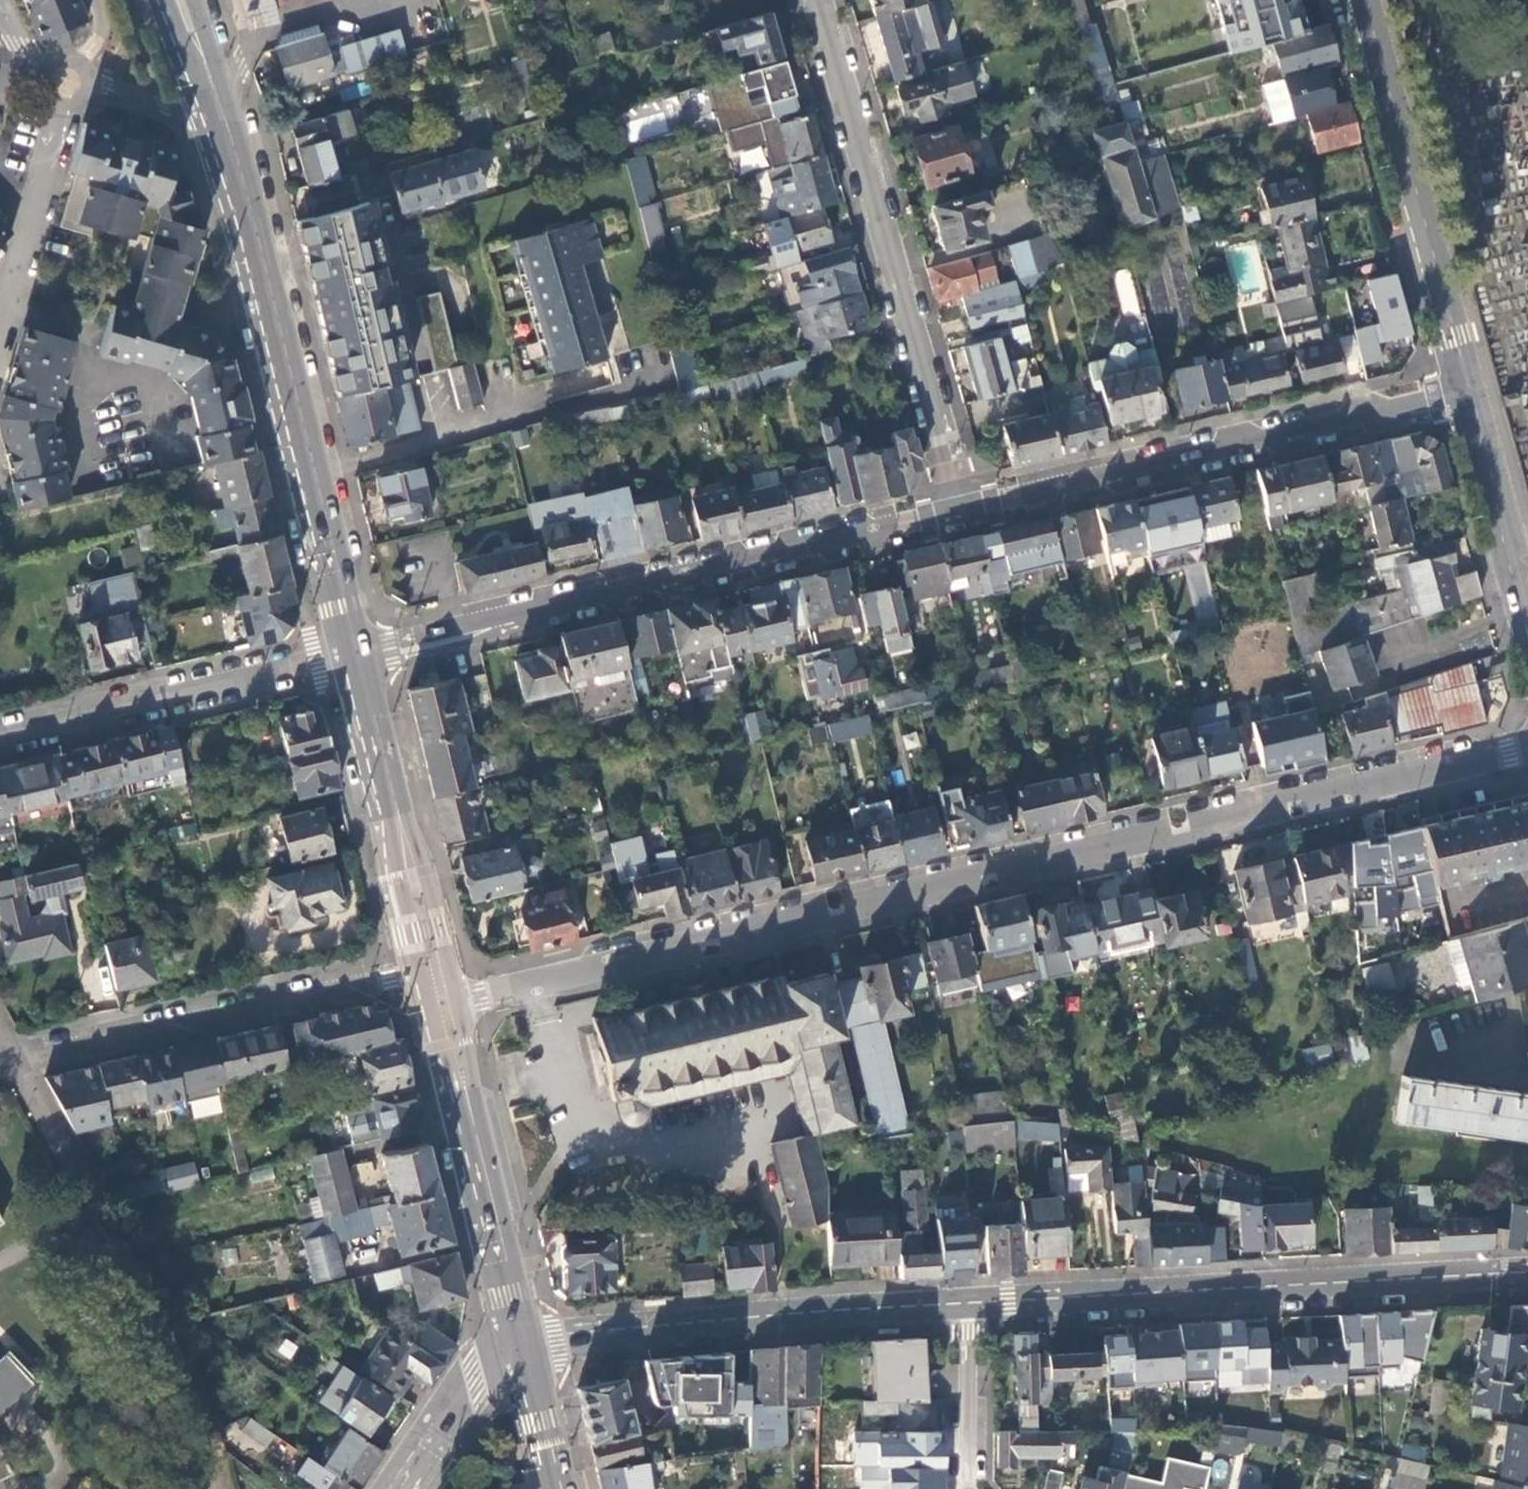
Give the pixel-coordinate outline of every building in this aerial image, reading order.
[(39,10),(43,9),(53,35),(69,42),(78,24),(88,21),(80,0),(35,0),(39,10)] [(244,33),(276,24),(269,0),(235,0),(244,33)] [(921,0),(869,0),(874,16),(901,7),(901,8),(912,5),(922,2),(921,0)] [(1231,53),(1270,41),(1310,29),(1303,0),(1216,0),(1231,53)] [(915,56),(926,53),(912,5),(901,8),(901,7),(874,16),(892,80),(897,79),(935,68),(932,59),(917,63),(915,56)] [(773,33),(767,12),(698,32),(704,53),(731,45),(733,53),(750,48),(754,62),(775,56),(768,34),(773,33)] [(1094,22),(1078,27),(1089,66),(1105,61),(1105,59),(1103,53),(1102,48),(1094,22)] [(276,45),(317,33),(314,24),(280,35),(276,42),(276,45)] [(1279,75),(1333,58),(1328,39),(1325,25),(1310,29),(1270,41),(1279,75)] [(394,28),(358,39),(366,66),(402,55),(394,28)] [(329,33),(328,30),(317,33),(276,45),(273,46),(280,68),(285,87),(330,74),(329,72),(326,61),(340,56),(335,39),(333,32),(329,33)] [(609,32),(592,38),(597,54),(614,48),(609,32)] [(343,67),(345,72),(366,66),(358,39),(352,41),(351,35),(335,39),(340,56),(343,67)] [(731,45),(704,53),(706,60),(733,53),(731,45)] [(329,72),(343,67),(340,56),(326,61),(329,72)] [(531,93),(528,82),(521,58),(505,63),(515,98),(531,93)] [(793,94),(783,59),(704,82),(713,111),(708,112),(710,118),(715,117),(720,131),(742,125),(751,122),(769,117),(797,108),(792,94),(793,94)] [(970,94),(961,61),(935,68),(897,79),(899,89),(897,89),(903,111),(913,108),(917,120),(945,113),(942,102),(970,94)] [(1098,78),(1109,75),(1105,61),(1089,66),(1093,80),(1098,78)] [(529,82),(544,77),(539,62),(525,66),(529,82)] [(1330,101),(1321,67),(1281,79),(1285,91),(1275,94),(1278,104),(1288,102),(1290,112),(1330,101)] [(1117,103),(1109,75),(1098,78),(1106,106),(1117,103)] [(1281,79),(1263,85),(1274,123),(1292,118),(1290,112),(1288,102),(1278,104),(1275,94),(1285,91),(1281,79)] [(1121,103),(1123,120),(1139,118),(1138,101),(1121,103)] [(1313,150),(1355,139),(1350,120),(1345,102),(1303,114),(1313,150)] [(820,154),(806,105),(797,108),(769,117),(771,124),(759,128),(770,169),(787,164),(820,154)] [(351,133),(345,110),(287,126),(304,186),(333,178),(333,177),(332,171),(323,141),(351,133)] [(203,230),(203,229),(184,224),(180,209),(194,205),(192,196),(191,191),(176,194),(172,178),(179,150),(151,142),(150,146),(128,140),(111,135),(112,130),(83,122),(69,172),(75,173),(60,229),(128,248),(123,266),(143,272),(188,285),(203,230)] [(965,174),(951,122),(933,127),(934,131),(909,139),(922,186),(965,174)] [(1130,147),(1123,124),(1109,127),(1108,122),(1100,124),(1101,130),(1091,133),(1097,156),(1101,155),(1130,147)] [(1151,218),(1134,163),(1130,147),(1101,155),(1122,231),(1151,218)] [(480,187),(469,149),(427,161),(438,199),(480,187)] [(830,190),(820,154),(787,164),(790,174),(770,180),(769,181),(780,218),(784,216),(813,208),(810,195),(830,190)] [(641,155),(624,160),(633,196),(650,192),(641,155)] [(1160,155),(1134,163),(1151,218),(1175,207),(1160,155)] [(438,199),(427,161),(385,173),(390,188),(396,211),(438,199)] [(790,174),(787,164),(770,169),(767,170),(770,180),(790,174)] [(347,189),(343,174),(339,175),(333,177),(333,178),(304,186),(302,186),(310,215),(351,204),(350,200),(358,198),(355,187),(347,189)] [(1275,224),(1309,215),(1299,177),(1258,187),(1267,226),(1275,224)] [(985,204),(981,189),(929,204),(941,249),(980,238),(973,208),(985,204)] [(830,190),(810,195),(813,208),(833,202),(830,190)] [(310,215),(296,219),(306,262),(334,395),(372,386),(373,389),(404,381),(416,378),(382,245),(370,199),(351,204),(310,215)] [(1198,220),(1192,201),(1178,206),(1182,224),(1198,220)] [(651,205),(636,209),(643,238),(658,234),(651,205)] [(770,267),(771,268),(781,265),(797,260),(794,250),(828,240),(818,209),(784,219),(782,219),(785,227),(764,233),(771,256),(767,257),(770,267)] [(1320,261),(1309,215),(1275,224),(1285,265),(1265,270),(1273,301),(1306,294),(1339,285),(1334,264),(1320,267),(1318,261),(1320,261)] [(761,223),(764,233),(785,227),(782,219),(784,219),(784,216),(780,218),(761,223)] [(590,220),(566,227),(577,260),(599,253),(600,253),(590,220)] [(10,234),(0,222),(0,243),(10,234)] [(549,374),(597,361),(560,228),(526,238),(525,235),(515,238),(516,241),(511,242),(549,374)] [(1042,269),(1064,261),(1045,235),(1006,246),(1015,279),(1016,279),(1042,269)] [(851,271),(843,247),(797,260),(781,265),(778,273),(783,291),(796,287),(802,308),(854,293),(848,272),(851,271)] [(959,292),(962,306),(965,305),(970,326),(1023,313),(1015,282),(974,291),(973,288),(998,281),(989,251),(929,267),(937,298),(959,292)] [(767,255),(759,257),(763,269),(770,267),(767,257),(767,255)] [(745,261),(749,273),(763,269),(759,257),(745,261)] [(1114,270),(1121,319),(1139,317),(1132,268),(1114,270)] [(1046,279),(1042,269),(1016,279),(1020,290),(1046,279)] [(188,285),(143,272),(132,311),(177,324),(185,296),(188,285)] [(1365,279),(1377,322),(1351,329),(1359,364),(1379,358),(1374,339),(1381,337),(1382,340),(1408,333),(1392,273),(1365,279)] [(861,310),(856,293),(854,293),(802,308),(793,311),(802,345),(824,338),(861,327),(856,311),(861,310)] [(446,370),(458,367),(440,294),(418,299),(435,373),(446,370)] [(1306,294),(1273,301),(1285,350),(1292,348),(1292,347),(1317,341),(1312,320),(1281,327),(1276,304),(1306,296),(1306,294)] [(1276,304),(1281,327),(1312,320),(1306,296),(1276,304)] [(247,410),(241,382),(236,383),(230,355),(209,333),(177,324),(132,311),(114,306),(100,350),(99,354),(127,363),(128,359),(186,376),(200,435),(196,436),(204,465),(212,463),(212,461),(252,451),(246,426),(251,424),(247,410)] [(611,314),(593,319),(595,326),(613,320),(611,314)] [(1008,358),(1033,352),(1027,327),(1002,333),(1008,358)] [(72,342),(24,328),(0,404),(0,427),(19,511),(69,498),(63,472),(67,471),(57,428),(53,429),(51,417),(52,411),(57,412),(69,370),(65,368),(72,342)] [(1349,333),(1334,337),(1340,362),(1356,358),(1349,333)] [(993,395),(1039,384),(1037,374),(1027,377),(1022,358),(1006,362),(999,336),(961,346),(976,400),(993,395)] [(1292,348),(1301,380),(1342,369),(1340,362),(1334,337),(1317,341),(1292,347),(1292,348)] [(824,338),(802,345),(805,355),(827,349),(824,338)] [(1242,359),(1272,351),(1269,340),(1247,345),(1248,350),(1240,352),(1242,359)] [(1157,373),(1151,346),(1133,351),(1131,347),(1122,341),(1111,343),(1106,352),(1107,358),(1111,375),(1096,378),(1098,386),(1106,421),(1158,409),(1149,375),(1157,373)] [(678,344),(667,347),(677,393),(683,391),(698,387),(694,366),(684,368),(678,344)] [(1239,347),(1214,353),(1215,359),(1215,360),(1217,360),(1226,397),(1286,382),(1278,350),(1272,351),(1242,359),(1240,352),(1239,347)] [(1215,360),(1215,359),(1202,363),(1201,355),(1189,358),(1191,365),(1173,370),(1182,408),(1225,398),(1226,398),(1226,397),(1217,360),(1215,360)] [(800,357),(753,371),(756,385),(804,371),(800,357)] [(1111,375),(1107,358),(1086,363),(1092,387),(1098,386),(1096,378),(1111,375)] [(456,411),(481,405),(471,364),(458,367),(446,370),(456,411)] [(756,385),(753,371),(704,385),(707,398),(709,404),(758,392),(756,385)] [(337,407),(347,447),(354,446),(417,431),(404,381),(373,389),(372,386),(334,395),(337,407)] [(999,424),(1009,465),(1031,460),(1055,454),(1039,384),(993,395),(997,415),(1001,414),(1028,408),(1027,405),(1035,403),(1038,415),(1003,423),(999,424)] [(707,398),(704,385),(698,387),(683,391),(686,403),(707,398)] [(1048,399),(1060,453),(1080,448),(1104,442),(1095,403),(1082,406),(1083,410),(1078,411),(1077,405),(1069,406),(1066,395),(1048,399)] [(1001,414),(1003,423),(1038,415),(1035,403),(1027,405),(1028,408),(1001,414)] [(609,421),(606,408),(562,417),(565,430),(609,421)] [(860,501),(862,500),(849,441),(829,445),(827,436),(830,435),(834,432),(831,417),(816,421),(835,502),(858,496),(860,501)] [(917,468),(905,428),(889,433),(892,445),(905,490),(917,468)] [(1398,497),(1449,485),(1442,458),(1438,444),(1416,432),(1388,439),(1399,485),(1396,486),(1398,497)] [(879,496),(905,490),(892,445),(858,453),(854,433),(847,434),(849,441),(862,500),(879,496)] [(1399,485),(1388,439),(1369,443),(1377,480),(1379,487),(1382,501),(1398,497),(1396,486),(1399,485)] [(1377,480),(1369,443),(1353,447),(1329,453),(1334,472),(1322,475),(1326,492),(1377,480)] [(261,469),(256,450),(252,451),(212,461),(212,463),(223,507),(228,505),(267,496),(261,469)] [(1322,475),(1318,455),(1294,461),(1271,466),(1282,511),(1301,506),(1303,515),(1316,512),(1313,502),(1328,499),(1326,492),(1322,475)] [(377,476),(416,466),(414,458),(375,470),(377,476)] [(400,512),(402,520),(428,513),(416,466),(377,476),(374,477),(383,516),(400,512)] [(810,512),(830,508),(820,466),(786,474),(784,469),(778,471),(780,476),(777,476),(779,483),(787,518),(810,512)] [(1282,511),(1271,466),(1261,469),(1253,470),(1267,530),(1279,526),(1278,521),(1271,523),(1269,514),(1282,511)] [(727,480),(739,529),(768,522),(787,518),(779,483),(773,485),(751,490),(746,468),(726,473),(727,480)] [(719,534),(739,529),(727,480),(714,484),(713,484),(715,492),(689,498),(698,539),(719,534)] [(713,484),(714,484),(713,481),(686,487),(689,498),(715,492),(713,484)] [(1205,487),(1204,482),(1185,487),(1198,542),(1227,535),(1223,521),(1235,518),(1226,482),(1205,487)] [(627,487),(581,498),(581,502),(587,524),(593,523),(593,522),(631,512),(630,505),(631,505),(627,487)] [(1198,542),(1185,487),(1153,494),(1131,500),(1143,548),(1149,572),(1202,559),(1198,542)] [(1366,505),(1382,501),(1379,487),(1363,490),(1366,505)] [(631,512),(639,546),(682,536),(672,494),(638,503),(637,498),(632,500),(633,504),(631,505),(630,505),(631,512)] [(270,509),(267,496),(228,505),(232,526),(243,524),(247,541),(276,534),(270,509)] [(1408,539),(1398,497),(1382,501),(1366,505),(1367,506),(1376,547),(1408,539)] [(1143,548),(1131,500),(1114,504),(1110,505),(1111,514),(1095,518),(1103,553),(1118,549),(1126,553),(1143,548)] [(533,512),(544,559),(592,549),(587,524),(581,502),(567,505),(570,519),(556,522),(552,507),(533,512)] [(213,509),(217,528),(231,524),(235,544),(247,541),(243,524),(232,526),(228,505),(223,507),(213,509)] [(1097,550),(1086,510),(1068,514),(1047,519),(1058,560),(1097,550)] [(601,558),(640,549),(639,546),(631,512),(593,522),(593,523),(601,558)] [(1019,571),(1035,567),(1039,582),(1062,577),(1058,560),(1047,519),(1019,525),(995,531),(1002,556),(997,558),(1002,580),(1020,575),(1019,571)] [(281,554),(276,534),(247,541),(235,544),(209,551),(210,558),(236,552),(245,588),(233,591),(234,597),(288,583),(281,554)] [(979,548),(976,535),(954,541),(937,545),(945,576),(946,576),(949,588),(966,584),(962,572),(985,567),(983,561),(980,547),(979,548)] [(1415,598),(1475,583),(1472,571),(1449,577),(1446,562),(1451,561),(1446,540),(1411,550),(1411,548),(1372,557),(1375,569),(1405,562),(1415,598)] [(463,594),(542,576),(534,543),(456,563),(463,594)] [(900,554),(901,558),(888,561),(895,588),(907,585),(911,598),(949,588),(946,576),(945,576),(937,545),(917,549),(900,554)] [(122,567),(138,565),(136,546),(121,547),(122,567)] [(990,591),(991,593),(1005,590),(1002,580),(997,558),(983,561),(985,567),(987,579),(990,591)] [(859,639),(842,567),(817,573),(794,578),(804,621),(845,611),(852,641),(859,639)] [(1311,571),(1279,579),(1287,615),(1303,612),(1299,596),(1316,591),(1311,571)] [(77,625),(88,670),(135,658),(133,650),(149,646),(146,637),(143,622),(130,572),(86,583),(95,621),(77,625)] [(804,621),(794,578),(786,580),(774,583),(778,597),(784,626),(804,621)] [(982,593),(990,591),(987,579),(979,581),(982,593)] [(291,595),(288,583),(234,597),(234,598),(246,647),(282,638),(296,615),(291,595)] [(1064,586),(1069,606),(1084,603),(1079,583),(1064,586)] [(1359,635),(1478,593),(1475,583),(1415,598),(1379,608),(1377,597),(1303,612),(1287,615),(1287,616),(1297,657),(1318,650),(1359,635)] [(906,645),(892,586),(855,594),(862,624),(876,621),(883,651),(906,645)] [(746,650),(788,640),(784,626),(778,597),(735,606),(745,650),(746,650)] [(715,612),(711,598),(687,604),(664,609),(673,646),(682,683),(710,676),(708,669),(728,665),(728,664),(715,612)] [(899,608),(908,645),(925,641),(923,630),(925,630),(924,628),(925,628),(919,604),(899,608)] [(728,664),(749,660),(746,650),(745,650),(735,606),(715,612),(728,664)] [(673,646),(664,609),(637,616),(614,621),(625,668),(638,665),(635,655),(673,646)] [(143,622),(146,637),(163,633),(159,617),(143,622)] [(625,668),(614,621),(585,628),(555,635),(577,724),(596,719),(616,714),(635,709),(625,668)] [(1371,671),(1359,635),(1318,650),(1328,687),(1344,680),(1344,683),(1358,679),(1357,676),(1371,671)] [(788,643),(792,656),(800,653),(808,651),(805,639),(788,643)] [(1182,648),(1180,640),(1169,643),(1171,651),(1182,648)] [(808,651),(800,653),(803,664),(809,662),(809,660),(827,656),(826,653),(846,649),(845,643),(808,651)] [(511,660),(520,698),(563,687),(552,645),(533,650),(534,654),(511,660)] [(851,669),(846,649),(826,653),(827,656),(809,660),(809,662),(818,699),(861,688),(857,668),(851,669)] [(1011,680),(1028,676),(1023,655),(1006,659),(1007,664),(1011,680)] [(1437,724),(1440,733),(1466,727),(1484,722),(1469,660),(1426,675),(1428,684),(1383,695),(1389,717),(1393,735),(1437,724)] [(991,685),(1011,680),(1007,664),(987,669),(991,685)] [(987,669),(967,673),(971,690),(991,685),(987,669)] [(411,716),(418,744),(458,734),(468,732),(454,677),(405,690),(411,716)] [(883,711),(922,701),(918,686),(879,696),(883,711)] [(1261,775),(1280,771),(1278,761),(1289,758),(1292,768),(1321,761),(1313,724),(1310,714),(1305,690),(1279,696),(1283,713),(1248,721),(1261,775)] [(1389,717),(1383,695),(1381,690),(1360,697),(1362,707),(1339,713),(1349,754),(1372,749),(1389,745),(1383,718),(1389,717)] [(1222,698),(1185,707),(1190,725),(1203,776),(1238,768),(1222,698)] [(318,708),(276,718),(285,755),(327,744),(320,716),(318,708)] [(1324,722),(1321,711),(1310,714),(1313,724),(1324,722)] [(757,741),(767,738),(760,712),(743,716),(750,742),(757,741)] [(619,726),(616,714),(596,719),(600,732),(619,726)] [(868,732),(865,715),(826,724),(829,737),(830,741),(868,732)] [(829,737),(826,724),(767,738),(757,741),(760,754),(829,737)] [(1161,786),(1203,776),(1190,725),(1149,736),(1161,786)] [(155,731),(112,742),(122,783),(165,772),(155,731)] [(458,734),(418,744),(425,774),(431,797),(470,786),(458,734)] [(112,742),(70,752),(80,793),(122,783),(112,742)] [(330,758),(327,744),(285,755),(296,798),(335,788),(330,766),(332,766),(330,758)] [(703,774),(699,755),(692,756),(697,776),(703,774)] [(0,769),(0,781),(8,814),(66,799),(55,756),(0,769)] [(1050,780),(1060,823),(1091,816),(1100,814),(1090,771),(1050,780)] [(955,786),(934,791),(942,822),(951,820),(947,802),(957,800),(956,795),(976,790),(975,789),(972,777),(953,781),(955,786)] [(1012,789),(1022,832),(1040,828),(1060,823),(1050,780),(1012,789)] [(13,832),(8,814),(0,781),(0,835),(13,832)] [(470,786),(431,797),(435,816),(441,842),(484,831),(478,805),(491,802),(488,784),(474,787),(474,786),(470,786)] [(961,827),(966,845),(984,841),(1008,835),(997,789),(996,790),(994,785),(975,789),(976,790),(956,795),(957,800),(947,802),(951,820),(953,829),(961,827)] [(1527,917),(1527,809),(1525,800),(1419,825),(1436,903),(1443,940),(1456,936),(1525,917),(1527,917)] [(889,819),(900,861),(920,856),(941,851),(930,807),(889,817),(889,819)] [(289,863),(331,853),(320,809),(278,819),(289,862),(289,863)] [(498,834),(514,830),(511,818),(495,823),(498,834)] [(850,828),(861,870),(883,865),(900,861),(889,819),(857,826),(855,819),(850,821),(852,828),(850,828)] [(594,840),(605,837),(601,821),(589,823),(594,840)] [(1419,825),(1384,833),(1385,841),(1389,878),(1409,873),(1411,885),(1391,890),(1393,913),(1436,903),(1419,825)] [(802,840),(812,882),(838,876),(861,870),(850,828),(802,840)] [(1364,838),(1347,842),(1348,886),(1368,885),(1369,897),(1349,899),(1351,926),(1372,924),(1371,916),(1394,915),(1393,913),(1391,890),(1389,878),(1385,841),(1365,843),(1364,838)] [(722,849),(735,900),(759,894),(775,891),(763,839),(722,849)] [(1347,842),(1332,845),(1343,892),(1348,890),(1348,886),(1347,842)] [(1291,855),(1303,906),(1305,906),(1304,902),(1343,892),(1332,845),(1291,855)] [(469,902),(522,890),(511,846),(458,858),(469,902)] [(676,868),(687,912),(714,905),(735,900),(722,849),(674,862),(676,868)] [(1298,931),(1309,928),(1303,906),(1291,855),(1232,869),(1244,921),(1293,909),(1298,931)] [(279,904),(285,928),(310,923),(308,915),(340,907),(329,862),(264,878),(271,906),(279,904)] [(73,864),(0,881),(0,906),(5,926),(0,927),(9,963),(43,954),(44,958),(69,952),(60,914),(65,913),(60,892),(79,887),(73,864)] [(659,901),(664,918),(687,912),(676,868),(648,875),(646,867),(634,870),(636,877),(628,879),(628,881),(635,906),(635,907),(659,901)] [(617,883),(624,909),(635,906),(628,881),(617,883)] [(1092,951),(1160,935),(1152,900),(1149,889),(1081,905),(1092,951)] [(1160,935),(1162,944),(1203,934),(1192,890),(1152,900),(1160,935)] [(519,909),(529,950),(572,939),(561,891),(531,898),(532,906),(519,909)] [(993,901),(971,906),(981,949),(999,945),(1002,957),(1017,954),(1014,941),(1028,938),(1018,895),(993,901)] [(1065,957),(1092,951),(1081,905),(1058,911),(1056,904),(1032,910),(1040,948),(1040,950),(1060,945),(1063,957),(1065,957)] [(1472,1001),(1527,986),(1527,929),(1525,917),(1456,936),(1472,1001)] [(958,986),(974,982),(971,971),(973,971),(969,952),(964,933),(924,943),(933,981),(955,975),(958,986)] [(102,945),(113,990),(130,986),(130,983),(152,977),(142,935),(102,945)] [(981,949),(969,952),(973,971),(971,971),(974,982),(977,992),(1000,986),(999,980),(1034,972),(1033,967),(1034,966),(1031,950),(1028,938),(1014,941),(1017,954),(1002,957),(999,945),(981,949)] [(1234,940),(1241,967),(1251,964),(1245,938),(1234,940)] [(1040,948),(1031,950),(1034,966),(1033,967),(1034,972),(1036,979),(1069,972),(1065,957),(1063,957),(1060,945),(1040,950),(1040,948)] [(900,991),(926,985),(918,952),(856,967),(859,978),(839,982),(849,1024),(851,1023),(877,1138),(899,1134),(899,1133),(907,1131),(880,1016),(904,1010),(900,991)] [(1360,967),(1367,992),(1393,986),(1386,961),(1360,967)] [(798,1044),(831,1037),(839,1034),(837,1027),(849,1024),(839,982),(827,985),(824,972),(783,982),(780,973),(703,992),(701,987),(703,986),(702,983),(679,989),(680,992),(681,991),(683,996),(594,1019),(593,1016),(590,1017),(609,1100),(612,1099),(615,1114),(616,1118),(619,1121),(622,1124),(626,1125),(630,1126),(634,1126),(637,1124),(641,1122),(643,1119),(645,1115),(645,1111),(645,1107),(785,1072),(803,1068),(798,1044)] [(1243,977),(1248,996),(1258,993),(1253,974),(1243,977)] [(1037,984),(1044,1014),(1057,1011),(1050,981),(1037,984)] [(381,1002),(357,1008),(365,1045),(390,1039),(384,1012),(381,1002)] [(357,1008),(291,1024),(296,1044),(300,1063),(358,1048),(357,1047),(365,1045),(357,1008)] [(274,1026),(213,1040),(223,1082),(300,1063),(296,1044),(285,1047),(284,1042),(279,1043),(274,1026)] [(399,1037),(390,1039),(365,1045),(357,1047),(358,1048),(368,1092),(410,1081),(404,1059),(399,1037)] [(803,1068),(785,1072),(800,1136),(768,1143),(779,1194),(787,1227),(823,1219),(826,1219),(824,1214),(807,1133),(850,1124),(831,1037),(798,1044),(803,1068)] [(182,1101),(182,1104),(218,1095),(216,1085),(223,1082),(213,1040),(171,1050),(182,1101)] [(1333,1061),(1329,1043),(1303,1049),(1308,1067),(1333,1061)] [(146,1109),(147,1115),(164,1111),(167,1105),(182,1101),(171,1050),(134,1058),(144,1099),(146,1109)] [(134,1058),(95,1066),(105,1108),(133,1101),(144,1099),(134,1058)] [(43,1077),(72,1131),(108,1123),(105,1108),(95,1066),(43,1077)] [(1527,1140),(1527,1093),(1401,1075),(1395,1121),(1527,1140)] [(413,1095),(411,1086),(341,1104),(352,1145),(416,1129),(410,1107),(416,1106),(413,1095)] [(961,1126),(1003,1121),(999,1091),(956,1096),(958,1126),(961,1126)] [(135,1111),(146,1109),(144,1099),(133,1101),(135,1111)] [(1125,1139),(1137,1142),(1132,1117),(1121,1120),(1125,1139)] [(1012,1145),(1010,1121),(1003,1121),(961,1126),(963,1149),(991,1146),(1012,1145)] [(1060,1140),(1060,1121),(1018,1121),(1018,1140),(1060,1140)] [(428,1157),(425,1143),(380,1154),(390,1196),(384,1197),(385,1203),(436,1191),(428,1157)] [(1014,1170),(1012,1145),(991,1146),(993,1171),(1014,1170)] [(1109,1182),(1107,1145),(1064,1149),(1066,1171),(1080,1170),(1082,1190),(1110,1188),(1109,1182)] [(307,1158),(311,1175),(343,1166),(339,1150),(307,1158)] [(164,1168),(169,1190),(200,1184),(195,1161),(164,1168)] [(1128,1181),(1141,1180),(1139,1164),(1127,1165),(1128,1181)] [(272,1166),(248,1170),(250,1185),(274,1181),(272,1166)] [(323,1219),(355,1211),(343,1166),(311,1175),(312,1178),(322,1216),(323,1219)] [(1052,1197),(1016,1200),(1018,1224),(1020,1255),(1066,1251),(1059,1167),(1045,1168),(1047,1192),(1051,1191),(1052,1197)] [(1150,1167),(1145,1209),(1163,1212),(1187,1215),(1187,1210),(1195,1211),(1196,1206),(1188,1205),(1190,1193),(1168,1189),(1171,1170),(1150,1167)] [(1066,1171),(1067,1192),(1082,1190),(1080,1170),(1066,1171)] [(1238,1215),(1240,1250),(1260,1249),(1258,1205),(1259,1205),(1258,1179),(1221,1171),(1213,1210),(1238,1215)] [(312,1219),(322,1216),(312,1178),(302,1181),(312,1219)] [(899,1180),(899,1190),(921,1189),(920,1178),(899,1180)] [(1110,1188),(1113,1230),(1131,1229),(1134,1233),(1136,1266),(1147,1266),(1144,1226),(1143,1209),(1141,1180),(1128,1181),(1109,1182),(1110,1188)] [(921,1189),(899,1190),(902,1230),(918,1229),(924,1229),(921,1189)] [(1433,1219),(1431,1189),(1417,1189),(1419,1226),(1414,1226),(1414,1227),(1388,1229),(1389,1252),(1434,1250),(1433,1219)] [(439,1202),(436,1191),(385,1203),(355,1211),(323,1219),(298,1225),(312,1279),(342,1272),(334,1244),(373,1234),(371,1229),(391,1224),(398,1252),(448,1240),(439,1202)] [(1305,1202),(1259,1205),(1258,1205),(1260,1249),(1281,1248),(1281,1243),(1307,1240),(1305,1202)] [(1509,1202),(1506,1228),(1504,1246),(1527,1249),(1527,1204),(1509,1202)] [(1345,1255),(1389,1252),(1388,1229),(1386,1207),(1342,1209),(1345,1255)] [(826,1219),(823,1219),(827,1265),(897,1259),(896,1252),(894,1231),(892,1208),(824,1214),(826,1219)] [(1145,1209),(1143,1209),(1144,1226),(1164,1225),(1163,1212),(1145,1209)] [(539,1213),(534,1220),(537,1230),(548,1229),(547,1216),(539,1213)] [(1434,1250),(1504,1246),(1506,1228),(1488,1225),(1488,1215),(1433,1219),(1434,1250)] [(938,1277),(972,1275),(968,1216),(933,1219),(938,1277)] [(708,1250),(705,1219),(685,1220),(686,1231),(699,1230),(701,1251),(708,1250)] [(1147,1266),(1204,1262),(1202,1236),(1201,1222),(1164,1225),(1144,1226),(1147,1266)] [(986,1274),(1022,1272),(1020,1255),(1018,1224),(983,1226),(986,1274)] [(902,1230),(894,1231),(896,1252),(920,1250),(918,1229),(902,1230)] [(1204,1262),(1221,1261),(1219,1234),(1202,1236),(1204,1262)] [(560,1241),(565,1294),(610,1290),(606,1237),(560,1241)] [(749,1290),(773,1288),(768,1242),(757,1243),(756,1238),(731,1240),(731,1245),(720,1246),(724,1288),(748,1286),(749,1290)] [(898,1279),(938,1277),(936,1249),(920,1250),(896,1252),(897,1259),(898,1279)] [(454,1263),(452,1254),(373,1273),(376,1288),(399,1282),(412,1283),(418,1307),(462,1296),(454,1263)] [(683,1296),(712,1293),(709,1264),(680,1267),(683,1296)] [(1396,1312),(1373,1313),(1377,1368),(1397,1367),(1399,1358),(1419,1363),(1431,1310),(1408,1311),(1408,1316),(1396,1317),(1396,1312)] [(1373,1313),(1337,1315),(1339,1338),(1342,1377),(1376,1375),(1377,1368),(1373,1313)] [(195,1328),(191,1317),(173,1323),(178,1334),(195,1328)] [(1263,1319),(1241,1320),(1243,1349),(1264,1348),(1264,1344),(1263,1319)] [(1207,1322),(1176,1324),(1176,1331),(1179,1372),(1218,1369),(1217,1341),(1208,1342),(1207,1322)] [(442,1364),(454,1346),(421,1325),(409,1343),(442,1364)] [(428,1384),(442,1364),(409,1343),(387,1328),(359,1370),(396,1395),(411,1373),(428,1384)] [(1472,1376),(1517,1381),(1524,1335),(1479,1328),(1472,1376)] [(1129,1380),(1179,1377),(1179,1372),(1176,1331),(1126,1334),(1129,1380)] [(1033,1332),(1013,1333),(1015,1401),(1035,1400),(1035,1389),(1035,1379),(1034,1356),(1033,1332)] [(1119,1380),(1129,1380),(1126,1334),(1101,1336),(1102,1351),(1105,1371),(1118,1370),(1119,1380)] [(1332,1382),(1343,1381),(1342,1377),(1339,1338),(1312,1339),(1312,1342),(1303,1343),(1303,1336),(1283,1337),(1281,1343),(1264,1344),(1264,1348),(1267,1394),(1281,1393),(1284,1385),(1307,1384),(1315,1389),(1328,1388),(1332,1382)] [(282,1337),(276,1352),(291,1360),(298,1344),(282,1337)] [(918,1339),(874,1342),(877,1401),(921,1401),(918,1339)] [(817,1345),(781,1348),(781,1405),(817,1402),(817,1345)] [(781,1348),(748,1351),(748,1382),(748,1415),(748,1450),(784,1446),(785,1423),(781,1405),(781,1348)] [(21,1399),(38,1384),(6,1349),(0,1355),(0,1418),(21,1399)] [(1097,1375),(1105,1374),(1105,1371),(1102,1351),(1034,1356),(1035,1379),(1047,1378),(1097,1375)] [(727,1353),(642,1360),(651,1397),(652,1400),(655,1404),(655,1405),(680,1401),(682,1414),(748,1415),(748,1382),(727,1382),(727,1353)] [(337,1412),(366,1432),(389,1397),(343,1366),(335,1378),(342,1383),(340,1387),(343,1389),(337,1398),(344,1402),(337,1412)] [(1515,1401),(1517,1381),(1472,1376),(1469,1402),(1470,1402),(1468,1416),(1488,1418),(1489,1405),(1513,1409),(1511,1423),(1527,1426),(1527,1403),(1515,1401)] [(1035,1379),(1035,1389),(1048,1388),(1047,1378),(1035,1379)] [(582,1413),(588,1443),(633,1432),(635,1437),(658,1432),(665,1431),(661,1415),(654,1417),(655,1422),(632,1427),(621,1379),(586,1387),(576,1389),(582,1413)] [(1182,1424),(1201,1423),(1199,1379),(1179,1380),(1182,1424)] [(1442,1413),(1446,1382),(1433,1380),(1428,1412),(1442,1413)] [(941,1413),(941,1402),(921,1401),(877,1401),(861,1401),(861,1414),(893,1414),(894,1427),(931,1427),(931,1413),(941,1413)] [(1036,1430),(1036,1415),(1015,1416),(1015,1430),(1036,1430)] [(229,1423),(260,1444),(268,1431),(246,1416),(229,1423)] [(1511,1423),(1508,1423),(1500,1482),(1527,1488),(1527,1426),(1511,1423)] [(1242,1442),(1245,1428),(1217,1425),(1212,1449),(1235,1454),(1240,1449),(1242,1442)] [(383,1452),(347,1428),(321,1467),(353,1488),(358,1488),(383,1452)] [(1276,1452),(1281,1431),(1245,1428),(1242,1442),(1262,1443),(1261,1451),(1276,1452)] [(1071,1456),(1073,1431),(1054,1431),(1054,1432),(1013,1432),(1013,1430),(997,1430),(996,1465),(1013,1465),(1013,1455),(1071,1456)] [(660,1439),(666,1437),(665,1431),(658,1432),(660,1439)] [(1292,1447),(1336,1458),(1339,1445),(1281,1431),(1276,1452),(1290,1455),(1292,1447)] [(633,1432),(588,1443),(591,1453),(594,1467),(641,1462),(635,1437),(633,1432)] [(1077,1488),(1118,1488),(1122,1472),(1132,1432),(1114,1432),(1106,1468),(1095,1466),(1092,1478),(1081,1476),(1077,1488)] [(1401,1455),(1425,1459),(1427,1448),(1403,1444),(1401,1455)] [(1118,1488),(1182,1488),(1184,1488),(1203,1488),(1208,1466),(1165,1456),(1159,1482),(1122,1472),(1118,1488)] [(1,1479),(9,1475),(0,1457),(0,1480),(1,1479)] [(1398,1459),(1391,1488),(1424,1488),(1429,1466),(1398,1459)] [(644,1470),(660,1468),(658,1460),(641,1462),(594,1467),(599,1488),(647,1488),(644,1470)] [(321,1467),(317,1473),(322,1476),(313,1488),(353,1488),(321,1467)] [(1500,1482),(1479,1477),(1476,1488),(1527,1488),(1500,1482)] [(1059,1481),(1044,1478),(1042,1488),(1058,1488),(1059,1481)]
